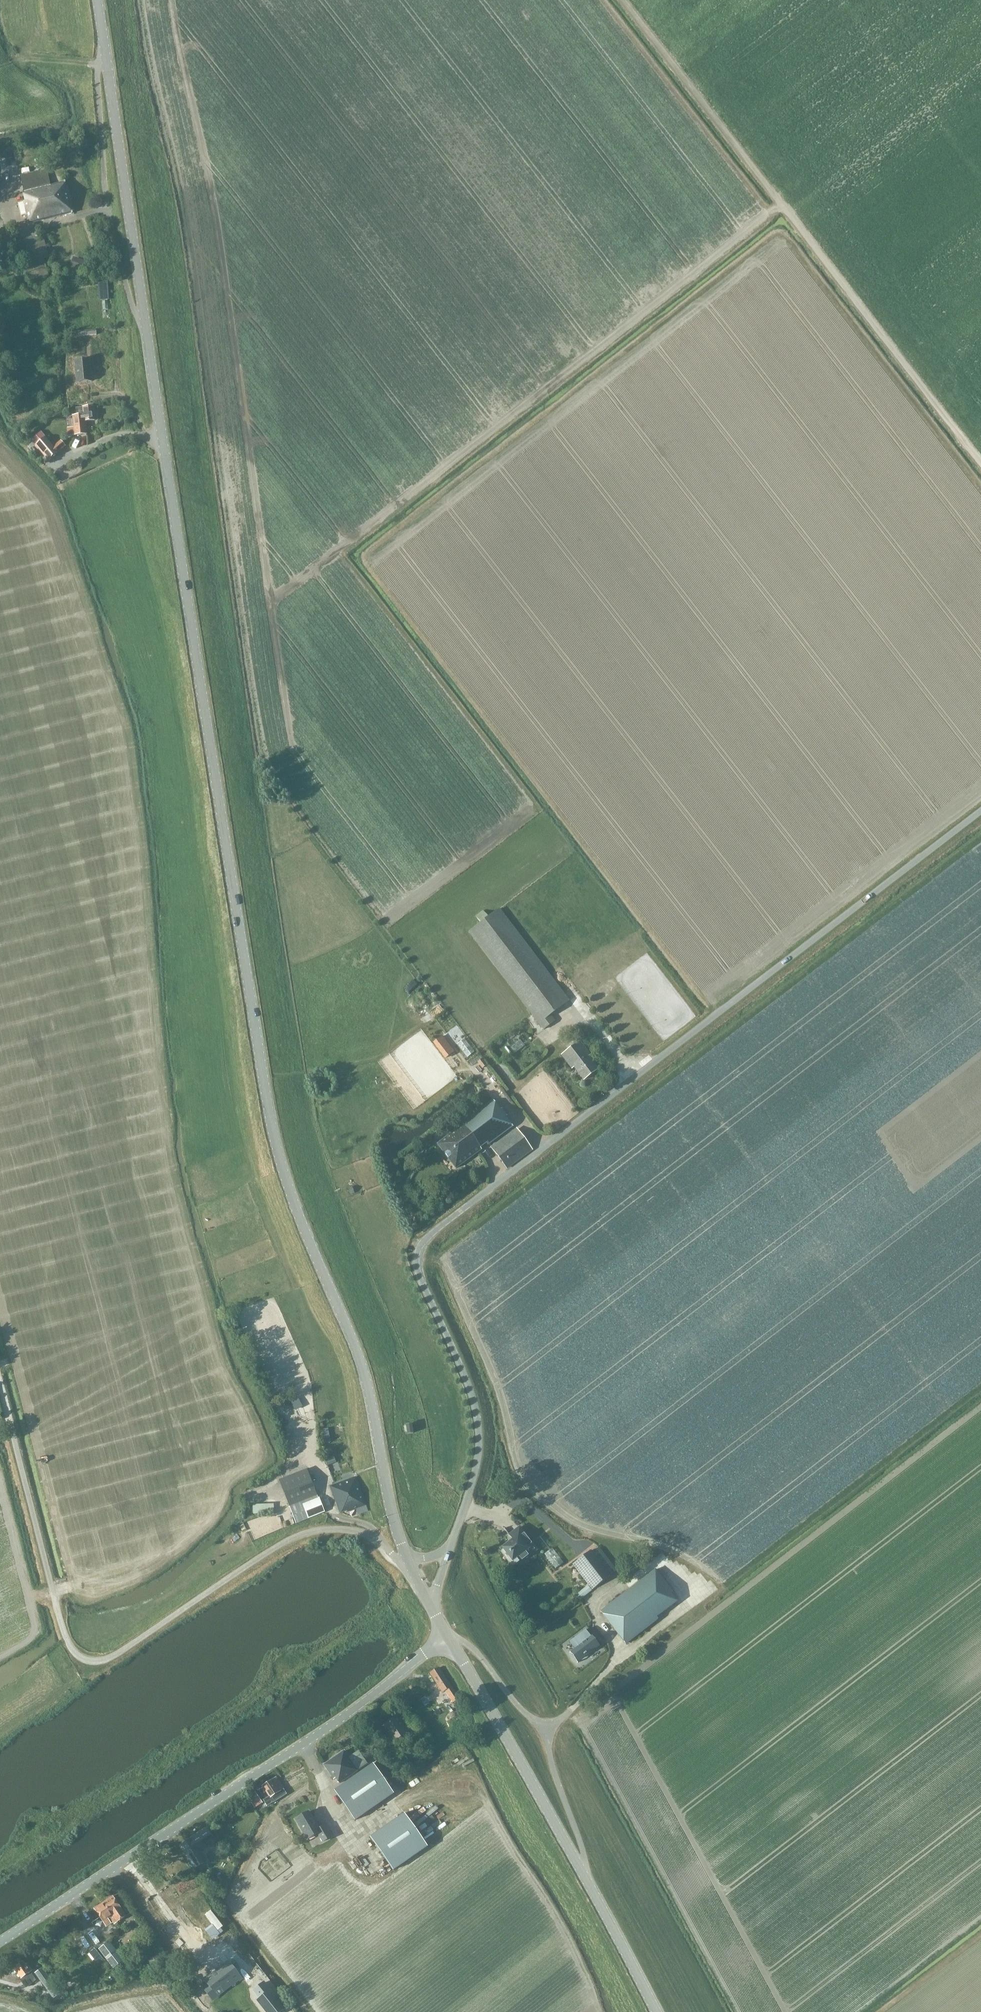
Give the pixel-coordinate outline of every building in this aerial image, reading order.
[(65,182),(50,186),(47,170),(20,176),(24,192),(23,193),(24,194),(23,195),(25,202),(18,204),(21,217),(26,216),(28,225),(73,214),(65,182)] [(39,240),(38,236),(20,241),(32,280),(48,276),(44,259),(49,258),(44,239),(39,240)] [(85,275),(89,263),(78,259),(75,268),(83,271),(82,274),(85,275)] [(70,277),(78,281),(80,275),(72,271),(70,277)] [(74,361),(76,384),(92,382),(90,359),(74,361)] [(94,420),(93,407),(93,406),(82,407),(76,408),(76,416),(72,416),(73,427),(67,428),(68,436),(87,434),(86,422),(94,420)] [(60,441),(54,446),(46,436),(34,446),(48,462),(58,454),(66,447),(60,441)] [(550,1015),(569,1001),(499,909),(488,918),(483,910),(475,916),(481,923),(469,932),(544,1030),(554,1021),(550,1015)] [(441,1035),(432,1042),(445,1059),(454,1052),(441,1035)] [(511,1053),(521,1048),(518,1041),(507,1046),(511,1053)] [(583,1080),(598,1069),(589,1057),(591,1055),(580,1041),(561,1055),(572,1069),(574,1068),(583,1080)] [(478,1062),(482,1068),(486,1065),(482,1059),(478,1062)] [(506,1117),(507,1116),(502,1108),(500,1109),(493,1100),(462,1123),(463,1125),(437,1144),(455,1168),(482,1149),(481,1148),(487,1143),(488,1145),(513,1126),(506,1117)] [(517,1128),(491,1148),(506,1169),(532,1150),(517,1128)] [(414,1210),(410,1212),(414,1221),(415,1222),(419,1220),(414,1210)] [(322,1498),(318,1499),(307,1469),(279,1480),(295,1521),(307,1516),(308,1519),(327,1511),(322,1498)] [(356,1477),(330,1487),(340,1513),(347,1510),(348,1512),(356,1509),(358,1515),(369,1511),(356,1477)] [(517,1558),(520,1563),(536,1551),(519,1528),(509,1536),(507,1534),(504,1536),(509,1543),(502,1549),(512,1562),(517,1558)] [(550,1548),(543,1553),(550,1563),(558,1558),(550,1548)] [(612,1565),(600,1548),(593,1553),(592,1551),(572,1565),(592,1589),(610,1575),(606,1570),(612,1565)] [(656,1569),(601,1611),(626,1643),(658,1618),(657,1617),(677,1601),(669,1590),(671,1589),(656,1569)] [(587,1585),(578,1592),(582,1597),(591,1590),(587,1585)] [(586,1629),(569,1642),(575,1649),(570,1652),(570,1653),(571,1652),(577,1660),(587,1652),(589,1654),(600,1646),(599,1645),(598,1646),(591,1637),(592,1636),(592,1635),(591,1636),(586,1629)] [(439,1667),(430,1674),(442,1693),(445,1692),(453,1703),(458,1700),(459,1699),(440,1668),(439,1667)] [(381,1727),(387,1736),(388,1735),(394,1743),(408,1733),(414,1742),(420,1738),(404,1716),(399,1718),(398,1716),(381,1727)] [(390,1748),(387,1744),(382,1748),(385,1752),(390,1748)] [(345,1752),(324,1766),(332,1778),(334,1777),(339,1784),(367,1764),(366,1761),(358,1751),(349,1757),(345,1752)] [(355,1820),(394,1793),(373,1764),(334,1791),(355,1820)] [(273,1803),(287,1794),(277,1777),(262,1786),(269,1796),(263,1799),(267,1806),(273,1803)] [(439,1790),(405,1813),(427,1845),(461,1822),(439,1790)] [(255,1791),(247,1797),(251,1803),(259,1798),(255,1791)] [(309,1812),(296,1820),(308,1840),(318,1834),(323,1843),(331,1838),(324,1826),(319,1828),(309,1812)] [(427,1846),(404,1813),(370,1837),(393,1870),(427,1846)] [(207,1829),(182,1845),(196,1868),(206,1861),(200,1851),(215,1842),(207,1829)] [(224,1843),(231,1855),(237,1851),(230,1839),(224,1843)] [(208,1870),(203,1874),(215,1890),(220,1887),(215,1880),(208,1870)] [(126,1916),(122,1910),(113,1896),(103,1902),(117,1923),(126,1916)] [(109,1919),(110,1918),(114,1925),(117,1923),(103,1902),(94,1908),(106,1926),(111,1923),(109,1919)] [(209,1904),(202,1909),(220,1933),(226,1928),(209,1904)] [(96,1941),(99,1934),(91,1932),(89,1939),(96,1941)] [(98,1949),(113,1968),(124,1960),(109,1941),(98,1949)] [(103,1959),(95,1949),(89,1954),(97,1964),(103,1959)] [(163,1962),(157,1954),(148,1960),(154,1969),(163,1962)] [(225,1954),(191,1977),(207,1995),(239,1972),(225,1954)] [(21,1960),(12,1966),(21,1979),(24,1977),(30,1985),(36,1981),(30,1972),(32,1971),(27,1964),(25,1965),(21,1960)] [(52,1971),(57,1978),(64,1973),(59,1966),(52,1971)] [(53,1999),(60,1994),(42,1968),(35,1973),(53,1999)] [(253,1987),(258,1995),(255,1997),(266,2011),(279,2011),(283,2009),(264,1981),(253,1987)]
